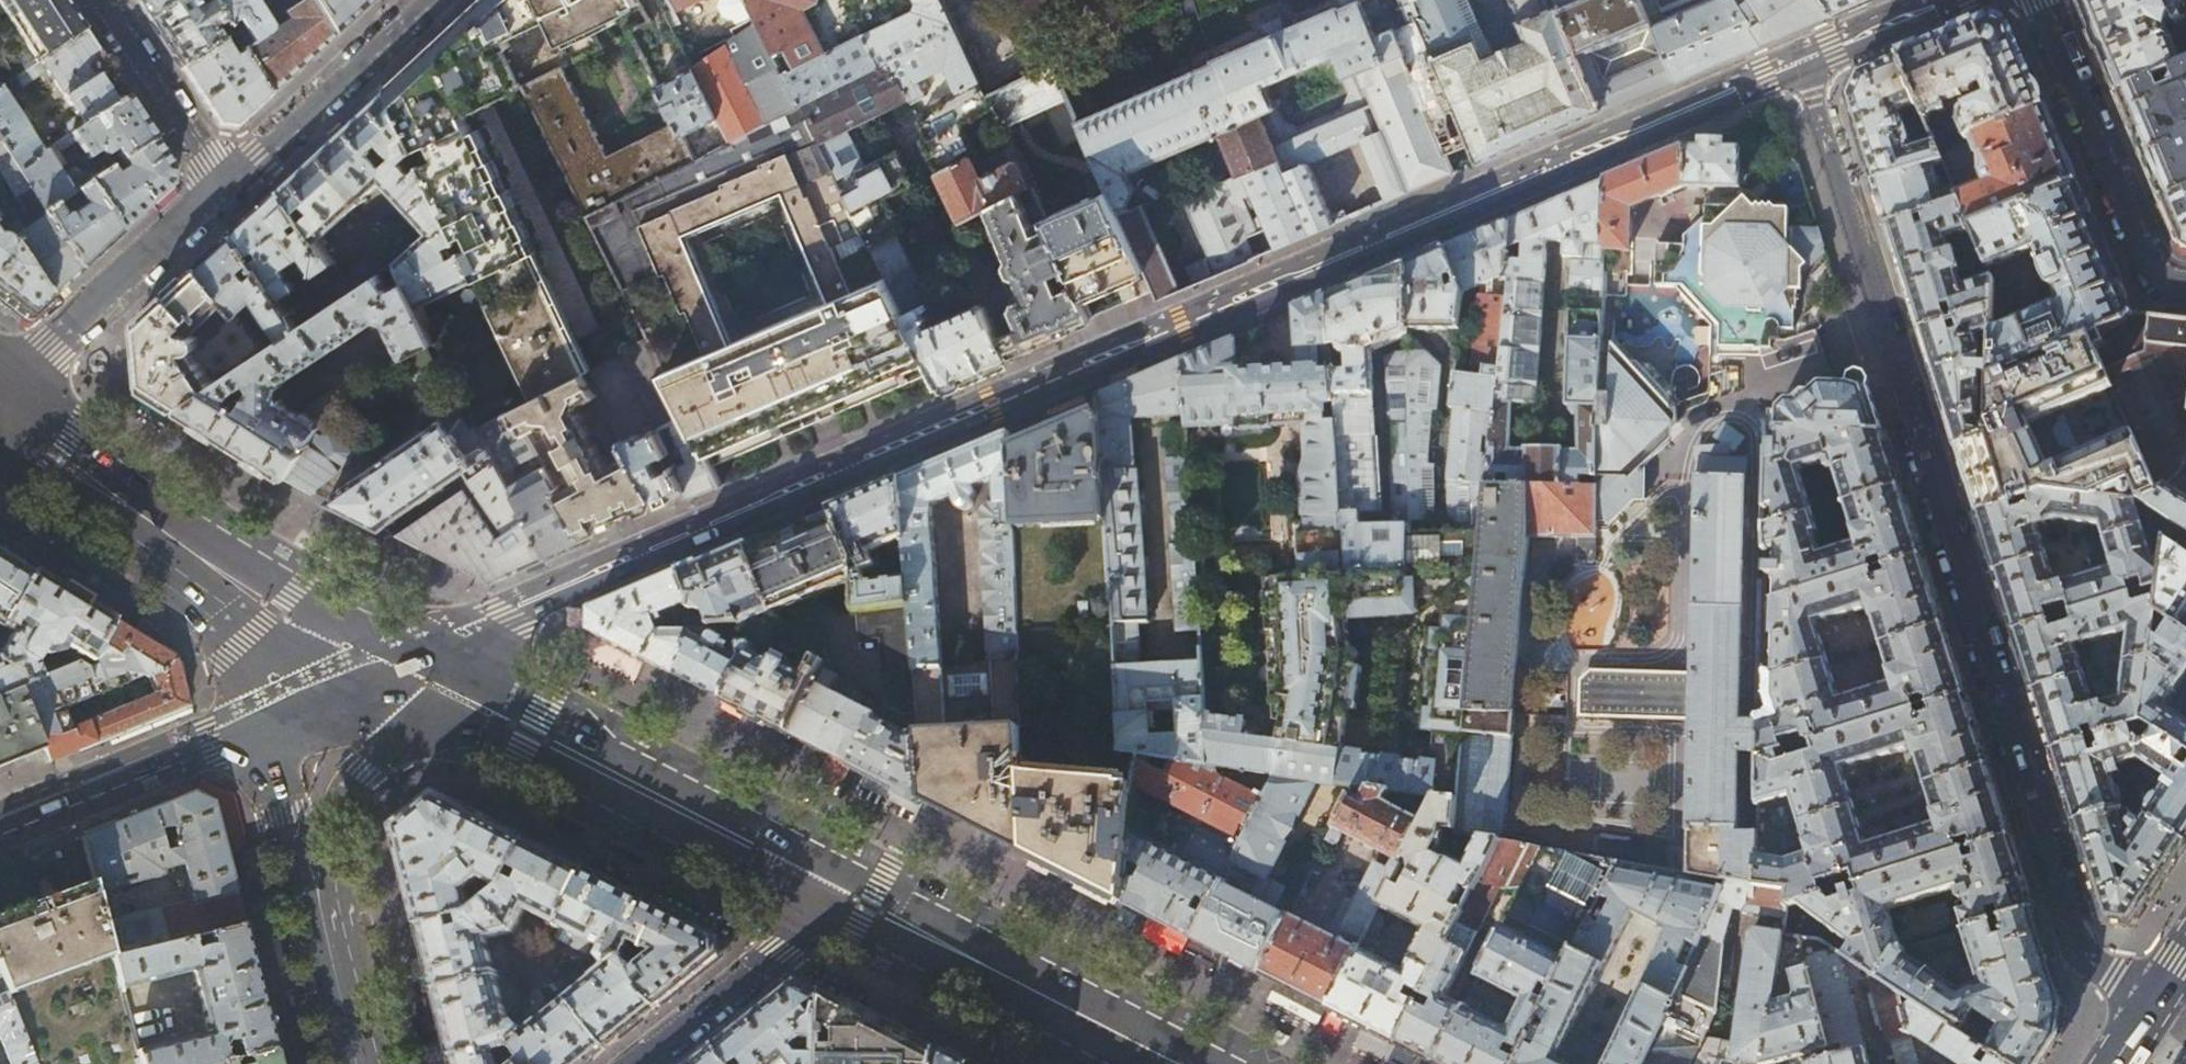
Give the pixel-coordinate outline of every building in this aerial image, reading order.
[(3,9),(26,45),(13,53),(24,70),(85,30),(65,0),(0,0),(0,11),(3,9)] [(151,22),(186,0),(137,0),(151,22)] [(210,0),(186,0),(151,22),(156,29),(168,48),(182,69),(222,44),(215,33),(226,25),(210,0)] [(226,25),(228,28),(233,36),(239,46),(271,96),(301,69),(316,55),(334,39),(309,0),(210,0),(226,25)] [(334,39),(371,6),(377,0),(309,0),(334,39)] [(535,272),(544,267),(476,112),(524,87),(563,66),(570,62),(539,0),(483,0),(454,27),(448,32),(397,79),(389,87),(413,142),(420,157),(459,240),(464,251),(477,278),(478,281),(536,399),(587,373),(588,371),(535,272)] [(570,62),(571,64),(602,48),(593,29),(627,13),(625,9),(639,2),(638,0),(539,0),(570,62)] [(784,71),(781,64),(749,0),(673,0),(676,7),(667,12),(695,68),(719,116),(732,142),(802,107),(800,102),(784,71)] [(818,1),(818,0),(749,0),(781,64),(786,61),(780,48),(785,45),(795,65),(784,71),(800,102),(891,58),(954,28),(943,5),(941,0),(820,0),(818,1)] [(1363,138),(1388,200),(1457,171),(1449,152),(1471,142),(1433,56),(1417,20),(1396,28),(1386,5),(1384,7),(1381,0),(1340,0),(1343,6),(1340,7),(1339,4),(1286,26),(1282,18),(1263,26),(1267,35),(1249,42),(1267,84),(1335,54),(1344,77),(1346,76),(1353,93),(1345,110),(1363,138)] [(1433,56),(1475,38),(1475,37),(1459,0),(1409,0),(1433,56)] [(1513,5),(1514,4),(1520,19),(1519,19),(1528,40),(1483,58),(1475,38),(1433,56),(1471,142),(1475,153),(1478,159),(1479,162),(1517,146),(1522,143),(1541,136),(1559,129),(1600,111),(1555,0),(1510,0),(1513,5)] [(1600,111),(1600,112),(1666,84),(1677,79),(1642,0),(1555,0),(1600,111)] [(1769,40),(1744,0),(1642,0),(1677,79),(1684,77),(1731,57),(1737,54),(1743,51),(1769,40)] [(1769,40),(1830,15),(1836,12),(1828,0),(1744,0),(1769,40)] [(1836,12),(1864,0),(1828,0),(1836,12)] [(2079,2),(2095,41),(2118,94),(2154,79),(2172,72),(2184,67),(2171,36),(2169,37),(2167,31),(2169,23),(2180,18),(2174,4),(2183,0),(2080,0),(2079,2)] [(1900,56),(1899,57),(1919,106),(1925,120),(1942,113),(1944,113),(1944,112),(1945,108),(1943,104),(1983,87),(1988,98),(1962,109),(1959,111),(1958,113),(1957,117),(1957,120),(1958,123),(1965,139),(1972,136),(2045,106),(2046,105),(2035,78),(2025,57),(2014,29),(1987,18),(1927,43),(1900,55),(1900,56)] [(228,40),(233,36),(228,28),(223,31),(228,40)] [(967,56),(954,28),(891,58),(908,92),(911,98),(924,92),(918,79),(946,66),(960,93),(980,83),(967,56)] [(103,58),(85,30),(24,70),(15,75),(22,85),(46,70),(76,116),(68,122),(68,127),(63,131),(67,137),(72,134),(129,97),(104,60),(103,58)] [(1009,36),(967,56),(980,83),(987,96),(1028,76),(1009,36)] [(1078,121),(1081,125),(1110,189),(1147,269),(1160,298),(1189,286),(1206,279),(1254,259),(1253,257),(1355,214),(1353,211),(1347,214),(1344,207),(1331,212),(1308,161),(1363,138),(1345,110),(1300,130),(1282,124),(1267,84),(1249,42),(1214,58),(1216,61),(1078,121)] [(236,64),(222,44),(182,69),(198,93),(211,113),(219,126),(235,128),(254,111),(271,96),(239,46),(233,50),(240,61),(236,64)] [(1895,115),(1919,106),(1899,57),(1879,65),(1859,73),(1847,98),(1857,129),(1874,184),(1930,166),(1944,162),(1934,141),(1912,148),(1905,123),(1903,121),(1901,120),(1897,119),(1895,115)] [(908,92),(891,58),(800,102),(802,107),(838,178),(864,165),(846,131),(835,136),(832,129),(908,92)] [(649,66),(656,81),(663,78),(655,63),(649,66)] [(1052,64),(1028,76),(987,96),(993,110),(1006,137),(1047,118),(1055,137),(1081,125),(1078,121),(1052,64)] [(610,160),(563,66),(524,87),(588,216),(696,161),(683,135),(678,125),(610,160)] [(2172,72),(2178,87),(2161,94),(2154,79),(2118,94),(2148,167),(2182,247),(2185,248),(2185,66),(2184,67),(2172,72)] [(683,135),(719,116),(695,68),(659,86),(678,125),(683,135)] [(980,83),(960,93),(949,98),(920,122),(929,139),(923,142),(938,173),(976,154),(962,125),(993,110),(987,96),(980,83)] [(402,154),(413,142),(389,87),(327,144),(281,187),(298,210),(307,201),(314,208),(304,218),(319,240),(384,180),(430,231),(399,260),(378,234),(336,266),(353,292),(380,273),(397,262),(406,281),(419,306),(477,278),(464,251),(453,256),(448,245),(459,240),(420,157),(412,165),(402,154)] [(17,169),(42,153),(23,124),(0,88),(0,144),(17,169)] [(129,97),(72,134),(76,140),(89,160),(101,153),(102,155),(104,156),(106,158),(113,168),(157,140),(139,113),(129,97)] [(2057,136),(2045,106),(1972,136),(1980,155),(1980,172),(1984,182),(1957,194),(1961,203),(1971,226),(2077,182),(2057,136)] [(732,142),(696,161),(588,216),(650,340),(688,415),(703,445),(770,416),(807,400),(820,396),(854,381),(925,351),(906,312),(856,214),(838,178),(802,107),(732,142)] [(72,134),(67,137),(46,151),(50,157),(59,151),(76,140),(72,134)] [(976,154),(938,173),(962,221),(989,208),(1019,193),(1031,188),(1007,139),(976,154)] [(157,140),(113,168),(99,177),(95,172),(87,177),(91,183),(90,185),(122,232),(146,210),(158,199),(174,185),(176,168),(167,155),(157,140)] [(1626,172),(1604,181),(1602,250),(1628,250),(1629,208),(1682,185),(1740,186),(1741,149),(1724,148),(1724,140),(1701,140),(1700,148),(1692,147),(1684,147),(1665,156),(1626,172)] [(24,214),(34,224),(25,230),(17,218),(7,225),(10,229),(16,238),(14,239),(17,244),(51,297),(59,290),(73,277),(82,269),(46,213),(17,169),(0,144),(0,172),(24,214)] [(899,148),(864,165),(838,178),(856,214),(916,184),(899,148)] [(46,151),(42,153),(17,169),(46,213),(58,205),(74,195),(90,185),(91,183),(87,177),(82,170),(76,168),(63,177),(58,169),(67,163),(59,151),(50,157),(46,151)] [(1478,159),(1475,153),(1468,155),(1471,162),(1478,159)] [(1961,203),(1957,194),(1954,186),(1942,191),(1937,178),(1936,178),(1930,166),(1874,184),(1879,201),(1887,226),(1916,218),(1925,215),(1961,203)] [(1563,258),(1573,258),(1571,290),(1601,292),(1602,258),(1602,250),(1604,181),(1553,203),(1511,220),(1506,276),(1505,292),(1494,412),(1488,488),(1500,488),(1500,476),(1511,477),(1511,488),(1581,488),(1581,478),(1598,477),(1600,340),(1600,312),(1570,311),(1566,405),(1579,406),(1577,451),(1511,451),(1514,404),(1536,406),(1547,242),(1565,242),(1563,258)] [(2097,229),(2077,182),(1971,226),(1973,231),(1988,267),(2037,247),(2044,263),(2040,264),(2044,277),(2045,281),(2049,288),(2054,286),(2060,302),(2001,327),(1992,327),(1992,333),(1992,379),(2008,372),(2061,350),(2092,337),(2127,321),(2132,314),(2097,229)] [(906,312),(932,299),(898,233),(894,235),(886,217),(924,198),(916,184),(856,214),(906,312)] [(58,205),(46,213),(82,269),(101,251),(122,232),(90,185),(74,195),(83,209),(72,216),(65,215),(58,205)] [(281,187),(258,208),(235,230),(254,258),(260,267),(300,327),(353,292),(336,266),(319,240),(304,218),(298,210),(281,187)] [(1044,217),(1051,230),(1082,296),(1123,279),(1130,276),(1139,272),(1147,269),(1110,189),(1044,217)] [(1826,249),(1819,229),(1792,228),(1792,229),(1788,229),(1789,206),(1761,205),(1758,202),(1759,200),(1747,189),(1730,205),(1701,205),(1700,224),(1694,224),(1682,235),(1681,245),(1654,244),(1654,286),(1672,286),(1709,326),(1709,345),(1770,348),(1770,340),(1771,328),(1793,329),(1794,309),(1796,309),(1797,289),(1801,289),(1802,269),(1826,249)] [(1019,193),(989,208),(1012,261),(1009,262),(1008,267),(1013,279),(1017,280),(1019,279),(1024,292),(1009,298),(1021,327),(1011,331),(1018,348),(1071,325),(1092,317),(1082,296),(1051,230),(1039,235),(1019,193)] [(1971,226),(1961,203),(1925,215),(1930,228),(1921,231),(1916,218),(1887,226),(1902,273),(1920,331),(1949,323),(1945,310),(1953,306),(1958,320),(1992,309),(1993,278),(1964,286),(1960,273),(1965,272),(1957,246),(1952,248),(1949,238),(1973,231),(1971,226)] [(1,215),(0,216),(0,229),(1,228),(3,231),(7,231),(10,229),(7,225),(1,215)] [(1470,238),(1445,249),(1463,293),(1463,295),(1506,276),(1511,220),(1475,236),(1470,238)] [(245,266),(254,258),(235,230),(219,245),(198,264),(238,312),(238,313),(257,296),(284,338),(300,327),(260,267),(252,274),(245,266)] [(30,311),(33,313),(51,297),(17,244),(13,247),(13,244),(12,241),(12,240),(10,238),(6,236),(5,236),(2,237),(0,237),(0,287),(30,311)] [(1632,273),(1651,271),(1648,237),(1629,239),(1632,273)] [(1424,257),(1406,265),(1407,330),(1459,331),(1463,295),(1463,293),(1445,249),(1424,257)] [(195,351),(238,312),(198,264),(188,274),(139,319),(139,322),(135,323),(138,350),(141,384),(145,384),(145,388),(178,408),(215,384),(195,351)] [(1346,347),(1348,370),(1333,371),(1342,516),(1346,573),(1411,572),(1411,538),(1410,528),(1393,528),(1360,529),(1360,514),(1378,514),(1373,437),(1376,437),(1372,396),(1374,396),(1371,352),(1407,337),(1407,330),(1406,265),(1359,284),(1329,297),(1332,347),(1346,347)] [(178,408),(181,410),(216,432),(223,437),(286,476),(287,477),(321,424),(327,432),(344,420),(334,405),(335,404),(333,403),(333,404),(324,397),(310,405),(302,417),(281,404),(281,386),(377,321),(386,323),(404,358),(436,342),(419,306),(406,281),(393,287),(393,286),(390,285),(389,287),(380,273),(353,292),(300,327),(284,338),(215,384),(178,408)] [(0,287),(0,307),(10,315),(15,311),(23,317),(30,311),(0,287)] [(1494,412),(1505,292),(1497,292),(1496,299),(1479,297),(1473,368),(1484,369),(1482,377),(1455,374),(1452,407),(1456,408),(1494,412)] [(1333,371),(1332,347),(1329,297),(1298,310),(1302,373),(1285,373),(1285,372),(1261,373),(1262,375),(1237,376),(1236,337),(1229,340),(1183,359),(1186,416),(1186,428),(1236,425),(1236,431),(1271,429),(1271,427),(1306,425),(1308,460),(1302,479),(1305,518),(1342,516),(1333,371)] [(931,303),(932,299),(906,312),(925,351),(944,390),(978,375),(1012,361),(1008,352),(1018,348),(1011,331),(1001,336),(988,305),(981,303),(976,305),(940,322),(939,328),(935,330),(926,310),(932,307),(932,305),(931,303)] [(1992,327),(1992,309),(1958,320),(1949,323),(1920,331),(1937,386),(1957,448),(1991,437),(1991,418),(1981,421),(1983,352),(1979,338),(1992,333),(1992,327)] [(2132,314),(2127,321),(2092,337),(2160,494),(2164,491),(2169,487),(2174,482),(2179,474),(2184,464),(2185,458),(2185,453),(2185,449),(2185,320),(2132,314)] [(1407,337),(1408,354),(1410,522),(1429,521),(1435,515),(1436,465),(1429,465),(1433,412),(1436,411),(1440,367),(1407,337)] [(2160,494),(2092,337),(2061,350),(2067,362),(2015,384),(2008,372),(1992,379),(1991,418),(1991,437),(1957,448),(1966,476),(1977,513),(2044,492),(2136,502),(2142,501),(2147,500),(2154,497),(2160,494)] [(659,429),(688,415),(650,340),(622,354),(657,428),(659,429)] [(1610,341),(1600,340),(1598,477),(1598,488),(1598,520),(1607,519),(1609,522),(1634,497),(1642,496),(1643,462),(1651,455),(1643,447),(1674,419),(1673,407),(1610,341)] [(1410,528),(1410,522),(1408,354),(1395,354),(1385,358),(1393,528),(1410,528)] [(1137,613),(1148,613),(1138,471),(1137,471),(1132,420),(1186,416),(1183,359),(1155,371),(1098,395),(1099,414),(1106,516),(1114,615),(1137,613)] [(554,480),(583,533),(613,520),(625,515),(657,502),(631,454),(612,464),(609,456),(604,456),(581,413),(583,404),(599,395),(587,373),(536,399),(515,410),(528,434),(544,425),(552,428),(574,469),(554,480)] [(1768,427),(1779,428),(1884,432),(1873,399),(1868,382),(1865,376),(1859,375),(1853,378),(1849,381),(1848,384),(1835,383),(1814,382),(1805,391),(1798,391),(1779,408),(1768,408),(1768,426),(1769,426),(1768,427)] [(459,407),(328,499),(385,527),(464,471),(506,533),(498,538),(464,489),(398,533),(493,581),(521,568),(547,557),(532,529),(525,516),(510,487),(502,473),(486,442),(478,428),(476,426),(473,427),(459,407)] [(1456,408),(1448,537),(1411,538),(1411,572),(1480,572),(1488,488),(1494,412),(1456,408)] [(207,447),(216,432),(181,410),(172,426),(207,447)] [(478,428),(486,442),(502,473),(530,457),(534,465),(542,461),(528,434),(515,410),(478,428)] [(1011,451),(1010,452),(1012,521),(1106,516),(1099,414),(1042,438),(1011,451)] [(703,445),(688,415),(659,429),(688,489),(692,497),(718,486),(722,484),(703,445)] [(321,424),(287,477),(288,478),(315,492),(355,459),(356,451),(345,439),(335,438),(331,443),(323,437),(327,432),(321,424)] [(688,489),(659,429),(657,428),(643,435),(641,433),(624,440),(631,454),(657,502),(667,497),(678,493),(688,489)] [(1896,471),(1884,432),(1779,428),(1780,441),(1767,440),(1768,452),(1768,461),(1766,512),(1772,510),(1779,526),(1814,514),(1801,470),(1826,462),(1829,469),(1834,468),(1846,504),(1901,487),(1896,471)] [(972,500),(972,497),(974,496),(976,494),(976,491),(975,489),(973,487),(993,479),(995,501),(988,501),(980,512),(987,661),(1018,654),(1012,521),(1010,452),(1009,433),(944,460),(900,479),(910,606),(915,671),(942,670),(932,505),(952,496),(957,504),(959,506),(960,506),(964,507),(966,507),(969,505),(971,503),(972,500)] [(1172,545),(1177,631),(1200,629),(1188,457),(1167,460),(1170,504),(1171,513),(1175,518),(1186,517),(1186,532),(1176,533),(1173,537),(1173,545),(1172,545)] [(545,466),(510,487),(525,516),(533,512),(539,526),(532,529),(547,557),(552,555),(586,540),(583,533),(545,466)] [(2179,474),(2174,482),(2169,487),(2164,491),(2160,494),(2154,497),(2147,500),(2142,501),(2169,520),(2180,527),(2185,531),(2185,478),(2179,474)] [(1743,754),(1761,754),(1762,725),(1762,723),(1743,723),(1747,478),(1698,478),(1695,672),(1592,671),(1581,680),(1581,717),(1694,719),(1690,875),(1728,882),(1758,886),(1759,863),(1759,838),(1760,834),(1741,833),(1743,754)] [(831,508),(834,516),(855,561),(856,577),(878,568),(884,568),(888,582),(856,587),(858,612),(910,606),(900,479),(898,480),(865,494),(831,508)] [(1913,525),(1901,487),(1846,504),(1857,541),(1821,552),(1815,532),(1820,530),(1814,514),(1779,526),(1766,529),(1765,554),(1777,550),(1777,569),(1768,569),(1768,580),(1776,580),(1776,602),(1923,556),(1913,525)] [(1598,520),(1598,488),(1581,488),(1511,488),(1500,488),(1488,488),(1480,572),(1460,803),(1458,832),(1458,835),(1485,840),(1505,844),(1506,844),(1518,715),(1515,716),(1532,538),(1581,538),(1579,639),(1618,640),(1619,573),(1597,572),(1598,520)] [(2104,540),(2144,528),(2136,502),(2044,492),(1977,513),(1987,544),(1996,573),(2049,558),(2039,529),(2059,522),(2100,527),(2104,540)] [(791,534),(750,552),(776,613),(776,614),(848,584),(856,584),(856,577),(855,561),(834,516),(791,534)] [(1276,742),(1245,737),(1247,723),(1206,716),(1210,766),(1211,767),(1279,777),(1321,784),(1359,788),(1395,793),(1403,794),(1440,800),(1460,803),(1480,572),(1411,572),(1346,573),(1342,516),(1305,518),(1305,533),(1297,534),(1299,575),(1273,577),(1273,594),(1266,594),(1268,631),(1276,631),(1278,668),(1271,670),(1272,706),(1282,708),(1276,742)] [(2169,542),(2180,527),(2169,520),(2163,560),(2160,587),(2158,601),(2157,612),(2180,628),(2185,620),(2185,554),(2169,542)] [(2154,562),(2144,528),(2104,540),(2114,571),(2059,589),(2049,558),(1996,573),(2005,602),(2015,632),(2132,596),(2128,585),(2143,580),(2146,592),(2160,587),(2163,560),(2154,562)] [(711,558),(681,571),(695,601),(693,610),(711,612),(710,617),(714,628),(738,625),(738,627),(743,627),(776,613),(750,552),(746,544),(711,558)] [(1,626),(34,570),(14,557),(0,549),(0,626),(1,626)] [(1923,556),(1776,602),(1775,679),(1831,661),(1819,626),(1870,609),(1881,645),(1944,625),(1931,584),(1923,556)] [(34,570),(1,626),(10,632),(0,650),(0,695),(20,687),(43,677),(37,662),(46,648),(48,650),(58,647),(61,644),(81,656),(77,663),(84,667),(114,619),(74,594),(34,570)] [(661,579),(641,587),(591,608),(591,631),(646,659),(679,676),(691,630),(692,620),(693,610),(695,601),(681,571),(661,579)] [(2136,608),(2132,596),(2015,632),(2025,664),(2033,691),(2086,677),(2077,647),(2129,630),(2124,664),(2150,656),(2157,612),(2158,601),(2136,608)] [(910,606),(858,612),(857,612),(858,642),(879,640),(882,681),(886,681),(889,708),(905,715),(918,714),(915,671),(910,606)] [(2180,628),(2157,612),(2150,656),(2141,722),(2185,750),(2185,721),(2166,707),(2185,677),(2185,632),(2180,628)] [(1203,664),(1141,668),(1137,613),(1114,615),(1123,756),(1141,758),(1204,766),(1210,766),(1206,716),(1203,664)] [(84,667),(77,663),(43,677),(20,687),(44,748),(50,761),(127,730),(188,704),(176,657),(149,640),(114,619),(84,667)] [(706,620),(692,620),(691,630),(707,629),(706,620)] [(691,630),(679,676),(695,684),(726,700),(748,657),(745,647),(738,627),(738,625),(714,628),(707,629),(691,630)] [(1949,641),(1944,625),(1881,645),(1893,683),(1842,699),(1831,661),(1775,679),(1774,699),(1780,720),(1762,725),(1761,754),(1761,759),(1780,753),(1786,752),(1783,743),(1817,732),(1819,741),(1966,695),(1949,641)] [(745,647),(748,657),(726,700),(755,715),(791,733),(815,684),(825,663),(814,658),(808,671),(808,674),(790,665),(792,661),(782,655),(779,660),(773,656),(764,660),(756,656),(753,646),(745,647)] [(1018,654),(987,661),(942,670),(915,671),(918,714),(926,803),(941,810),(981,831),(1029,855),(1024,777),(1018,654)] [(2141,722),(2150,656),(2124,664),(2119,699),(2096,706),(2086,677),(2033,691),(2042,719),(2052,751),(2141,725),(2141,722)] [(879,718),(815,684),(791,733),(820,748),(854,766),(879,718)] [(20,687),(0,695),(0,766),(44,748),(20,687)] [(1966,695),(1819,741),(1811,744),(1814,753),(1782,764),(1780,753),(1761,759),(1761,805),(1791,795),(1801,824),(1857,806),(1844,768),(1914,747),(1926,785),(1988,765),(1977,732),(1966,695)] [(926,803),(918,714),(905,715),(889,708),(879,718),(854,766),(865,772),(926,803)] [(2141,722),(2141,725),(2136,758),(2168,779),(2144,815),(2185,842),(2185,750),(2141,722)] [(2136,758),(2141,725),(2052,751),(2063,787),(2074,823),(2123,809),(2110,768),(2136,760),(2136,758)] [(1279,777),(1211,767),(1205,776),(1199,773),(1204,766),(1141,758),(1140,772),(1139,788),(1195,817),(1192,822),(1193,832),(1196,835),(1184,862),(1144,842),(1147,835),(1149,812),(1136,810),(1126,905),(1162,923),(1194,940),(1279,777)] [(1999,802),(1988,765),(1926,785),(1938,822),(1869,844),(1857,806),(1801,824),(1810,853),(1788,860),(1759,863),(1758,886),(1791,891),(1788,905),(1794,903),(1824,894),(1860,883),(2010,836),(1999,802)] [(1140,772),(1024,777),(1029,855),(1050,866),(1105,894),(1126,905),(1136,810),(1139,788),(1140,772)] [(1279,777),(1194,940),(1223,954),(1228,957),(1263,975),(1292,919),(1277,911),(1288,889),(1272,880),(1321,784),(1279,777)] [(1331,1010),(1363,950),(1366,944),(1381,915),(1384,909),(1428,824),(1389,804),(1395,793),(1359,788),(1331,842),(1340,847),(1347,834),(1398,861),(1392,873),(1380,866),(1362,900),(1356,897),(1354,902),(1351,900),(1332,938),(1292,918),(1292,919),(1263,975),(1279,983),(1292,989),(1324,1006),(1331,1010)] [(214,803),(214,802),(214,801),(193,791),(127,818),(82,836),(94,880),(96,891),(164,872),(163,868),(185,862),(194,897),(195,900),(237,891),(227,854),(214,803)] [(503,890),(529,841),(482,817),(438,794),(395,829),(408,879),(421,928),(476,913),(489,902),(491,901),(486,894),(472,905),(469,891),(483,879),(484,880),(483,882),(491,887),(492,885),(503,890)] [(1432,817),(1440,800),(1403,794),(1400,800),(1432,817)] [(1761,805),(1760,834),(1759,838),(1759,863),(1788,860),(1810,853),(1801,824),(1791,795),(1761,805)] [(1358,1023),(1366,1028),(1400,1045),(1420,1005),(1422,1004),(1410,998),(1416,988),(1427,994),(1472,906),(1461,900),(1467,887),(1479,894),(1505,844),(1485,840),(1470,868),(1454,859),(1451,862),(1440,857),(1448,841),(1449,836),(1446,831),(1458,832),(1460,803),(1440,800),(1432,817),(1428,824),(1384,909),(1429,933),(1408,973),(1363,950),(1331,1010),(1358,1023)] [(239,851),(227,807),(217,802),(214,803),(227,854),(239,851)] [(2123,809),(2074,823),(2088,867),(2105,921),(2134,926),(2170,871),(2185,846),(2185,842),(2144,815),(2131,834),(2123,809)] [(2010,836),(1860,883),(1863,893),(1834,901),(1824,894),(1794,903),(1851,944),(1844,955),(1859,964),(1904,950),(1890,909),(1962,886),(1963,889),(1958,891),(1961,899),(1956,900),(1965,931),(2033,909),(2022,874),(2010,836)] [(557,855),(529,841),(503,890),(491,901),(489,902),(513,932),(514,933),(526,909),(537,915),(534,921),(557,931),(560,926),(588,870),(557,855)] [(1599,860),(1506,844),(1505,844),(1479,894),(1472,906),(1427,994),(1426,995),(1441,1003),(1436,1013),(1420,1005),(1400,1045),(1417,1054),(1437,1063),(1466,1008),(1449,999),(1506,891),(1525,890),(1511,917),(1577,951),(1593,922),(1604,898),(1622,864),(1599,860)] [(1599,860),(1622,864),(1641,867),(1643,852),(1602,845),(1599,860)] [(627,876),(596,860),(590,871),(621,887),(627,876)] [(1698,947),(1728,882),(1690,875),(1641,867),(1622,864),(1604,898),(1614,903),(1602,927),(1593,922),(1577,951),(1572,961),(1520,1063),(1566,1063),(1560,1061),(1636,914),(1669,931),(1607,1063),(1646,1063),(1688,970),(1678,966),(1689,943),(1698,947)] [(590,871),(588,870),(560,926),(578,935),(573,945),(588,953),(593,943),(607,950),(603,958),(608,965),(609,965),(620,957),(623,957),(625,957),(640,956),(640,945),(644,936),(634,931),(649,902),(621,887),(590,871)] [(96,891),(94,880),(35,902),(4,913),(0,915),(0,976),(36,1063),(141,1063),(138,1051),(122,988),(113,955),(104,920),(96,891)] [(1758,886),(1728,882),(1698,947),(1688,970),(1646,1063),(1765,1063),(1774,1005),(1784,934),(1757,930),(1752,935),(1735,1046),(1707,1041),(1718,1013),(1721,990),(1731,992),(1736,948),(1725,947),(1735,911),(1787,919),(1788,905),(1791,891),(1758,886)] [(245,925),(237,891),(195,900),(194,897),(104,920),(113,955),(245,925)] [(688,909),(655,892),(650,902),(683,919),(688,910),(688,909)] [(513,932),(489,902),(476,913),(421,928),(426,947),(429,958),(438,992),(510,973),(500,937),(513,932)] [(650,902),(649,902),(634,931),(644,936),(640,945),(656,954),(641,967),(654,983),(643,992),(657,1008),(670,997),(688,983),(721,957),(719,937),(715,935),(683,919),(650,902)] [(732,938),(731,930),(688,909),(688,910),(720,926),(715,935),(719,937),(721,957),(688,983),(688,984),(727,953),(725,939),(732,938)] [(1965,931),(1982,986),(1963,991),(1906,958),(1904,950),(1859,964),(1871,972),(1900,991),(1987,1049),(1996,1055),(2008,1063),(2042,1063),(2052,1049),(2059,1039),(2063,1006),(2056,982),(2046,951),(2033,909),(1965,931)] [(720,926),(688,910),(683,919),(715,935),(720,926)] [(1386,918),(1381,915),(1366,944),(1370,945),(1378,944),(1388,925),(1386,918)] [(113,955),(122,988),(193,970),(210,1032),(138,1051),(141,1063),(209,1063),(277,1047),(245,925),(113,955)] [(573,945),(578,935),(560,926),(557,931),(554,937),(573,945)] [(1466,1008),(1437,1063),(1438,1063),(1520,1063),(1572,961),(1507,928),(1481,979),(1526,1002),(1513,1027),(1508,1030),(1476,1013),(1481,1003),(1471,998),(1466,1008)] [(1935,940),(1938,952),(1951,947),(1952,935),(1935,940)] [(734,948),(732,938),(725,939),(727,953),(734,948)] [(1805,957),(1829,1049),(1830,1053),(1832,1060),(1867,1050),(1840,952),(1823,940),(1808,939),(1800,938),(1805,957)] [(1223,954),(1194,940),(1186,956),(1214,971),(1223,954)] [(636,971),(625,957),(623,957),(620,957),(609,965),(608,965),(567,998),(607,1048),(633,1027),(657,1008),(643,992),(654,983),(641,967),(636,971)] [(1774,1005),(1765,1063),(1776,1063),(1829,1049),(1805,957),(1790,962),(1798,992),(1797,1000),(1774,1005)] [(426,995),(438,992),(429,958),(418,960),(426,995)] [(1911,1035),(1900,991),(1871,972),(1889,1041),(1894,1040),(1911,1035)] [(519,1008),(510,973),(438,992),(438,993),(447,1028),(449,1036),(455,1059),(485,1052),(488,1062),(498,1060),(508,1063),(514,1048),(514,1047),(513,1043),(524,1034),(524,1033),(519,1027),(519,1025),(511,1028),(506,1011),(519,1008)] [(11,1063),(36,1063),(0,976),(0,1037),(11,1063)] [(715,1045),(731,1063),(823,1063),(824,991),(808,983),(799,978),(755,1014),(715,1045)] [(1316,1022),(1324,1006),(1292,989),(1279,983),(1270,999),(1316,1022)] [(939,1050),(938,1049),(918,1039),(857,1008),(824,991),(823,1063),(938,1063),(939,1050)] [(1911,1035),(1919,1063),(1982,1063),(1978,1061),(1987,1049),(1900,991),(1911,1035)] [(447,1028),(438,993),(426,996),(435,1032),(447,1028)] [(524,1033),(524,1034),(513,1043),(514,1047),(514,1048),(524,1061),(520,1063),(587,1063),(607,1048),(567,998),(524,1033)] [(1391,1061),(1400,1045),(1366,1028),(1358,1044),(1391,1061)] [(1894,1040),(1900,1063),(1919,1063),(1911,1035),(1894,1040)] [(692,1063),(731,1063),(715,1045),(699,1058),(692,1063)] [(277,1047),(209,1063),(281,1063),(277,1047)] [(939,1050),(938,1063),(967,1063),(939,1050)] [(1867,1050),(1832,1060),(1833,1063),(1871,1063),(1867,1050)] [(498,1060),(488,1062),(485,1052),(455,1059),(456,1063),(499,1063),(498,1060)] [(1996,1055),(1990,1063),(2008,1063),(1996,1055)]
